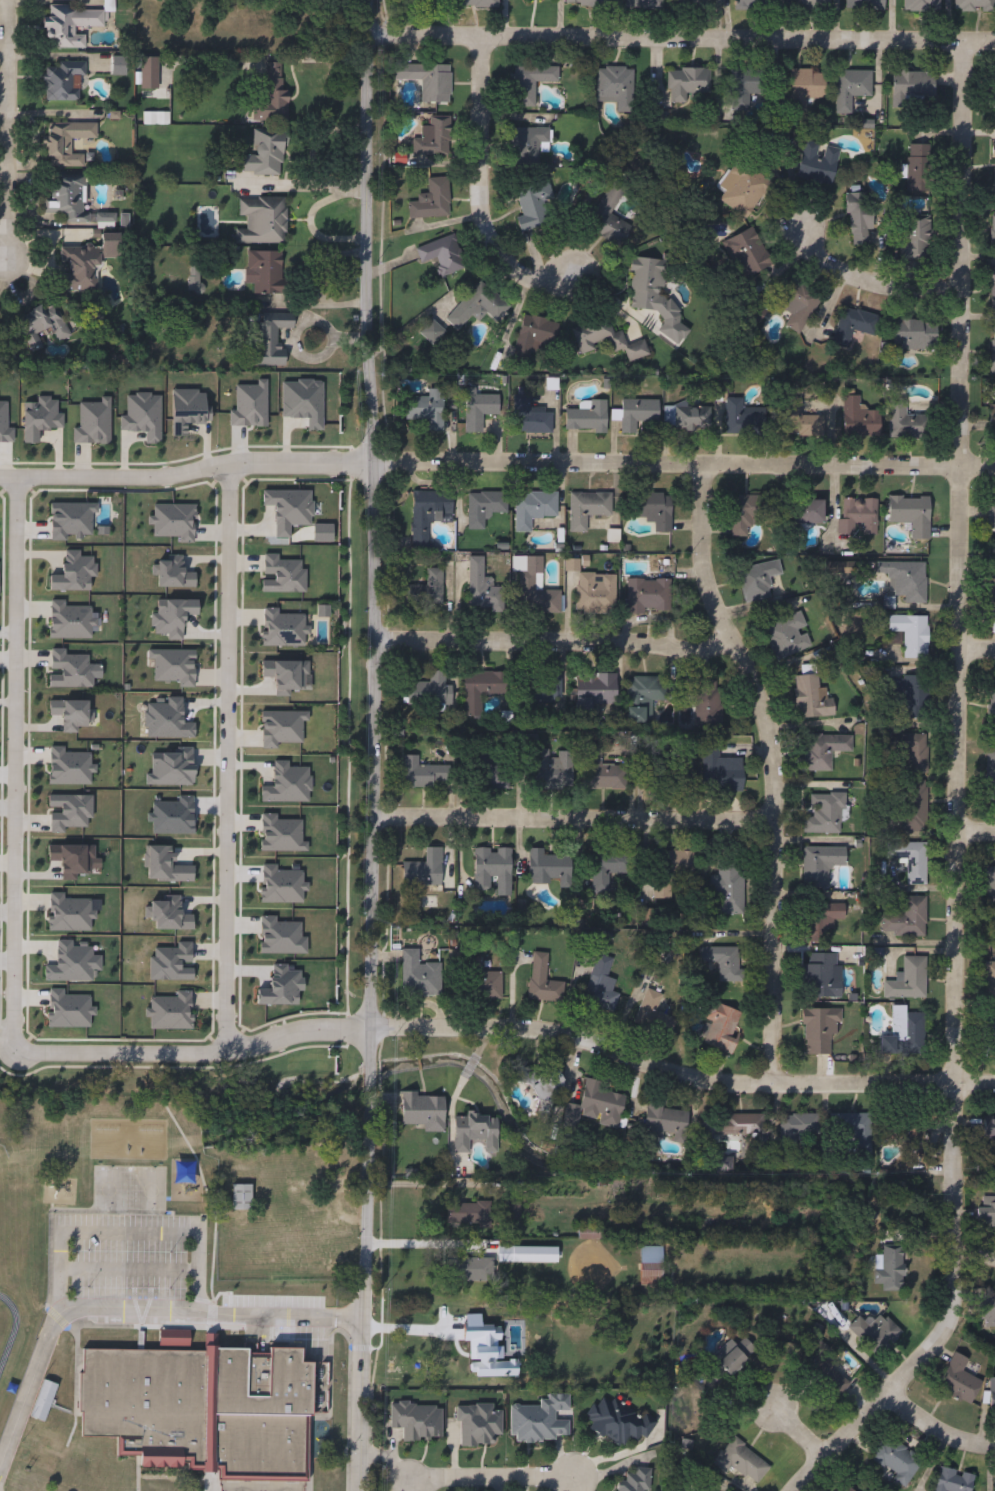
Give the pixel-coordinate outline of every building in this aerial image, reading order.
[(88,4),(88,0),(103,0),(104,28),(84,28),(84,48),(44,49),(44,5),(88,4)] [(428,7),(428,0),(497,0),(497,8),(428,7)] [(569,8),(610,8),(610,0),(569,0),(569,8)] [(628,10),(628,0),(662,0),(662,10),(628,10)] [(677,10),(677,0),(708,0),(708,10),(677,10)] [(735,9),(735,0),(774,0),(774,10),(735,9)] [(787,10),(787,0),(829,0),(829,10),(787,10)] [(845,11),(845,0),(884,0),(884,11),(845,11)] [(904,12),(904,0),(940,0),(939,12),(904,12)] [(994,0),(994,11),(954,11),(954,0),(994,0)] [(140,89),(140,57),(167,57),(167,89),(140,89)] [(82,101),(44,101),(44,62),(82,62),(82,101)] [(288,96),(287,122),(251,121),(252,82),(264,83),(264,63),(282,63),(281,96),(288,96)] [(450,65),(450,103),(421,103),(421,80),(394,80),(394,65),(450,65)] [(558,68),(557,84),(535,83),(534,107),(513,107),(514,67),(558,68)] [(595,98),(596,67),(633,68),(632,113),(616,113),(616,98),(595,98)] [(710,68),(710,102),(668,102),(668,68),(710,68)] [(729,70),(762,71),(762,95),(749,95),(749,114),(729,114),(729,70)] [(790,70),(825,70),(825,99),(806,99),(806,111),(790,110),(790,70)] [(871,97),(851,97),(852,115),(836,116),(835,71),(871,71),(871,97)] [(933,72),(933,105),(892,104),(893,71),(933,72)] [(450,119),(450,156),(412,156),(412,142),(420,142),(420,125),(428,125),(428,119),(450,119)] [(47,126),(85,125),(85,167),(47,167),(47,126)] [(550,144),(534,144),(535,167),(510,168),(509,130),(550,129),(550,144)] [(284,176),(239,175),(240,155),(253,155),(253,131),(285,131),(284,176)] [(797,179),(804,141),(823,144),(823,146),(839,149),(832,186),(797,179)] [(932,192),(906,192),(906,144),(932,144),(932,192)] [(724,193),(717,188),(737,158),(772,182),(747,219),(719,200),(724,193)] [(49,212),(50,176),(86,177),(85,223),(57,222),(57,212),(49,212)] [(427,179),(448,178),(450,217),(409,219),(408,199),(428,197),(427,179)] [(548,182),(554,225),(523,229),(517,186),(548,182)] [(588,226),(607,184),(623,191),(611,216),(623,221),(620,228),(606,221),(601,232),(588,226)] [(848,246),(848,193),(872,193),(872,246),(848,246)] [(235,243),(235,230),(245,230),(245,217),(238,217),(238,201),(286,202),(286,244),(235,243)] [(903,258),(903,219),(930,219),(930,258),(903,258)] [(747,278),(725,242),(752,226),(773,262),(747,278)] [(420,264),(415,248),(454,235),(465,269),(441,277),(435,259),(420,264)] [(61,291),(62,246),(97,246),(96,292),(61,291)] [(252,272),(247,272),(247,251),(283,251),(283,294),(252,294),(252,272)] [(630,309),(632,258),(665,259),(663,300),(683,301),(681,340),(660,338),(661,310),(630,309)] [(823,295),(799,334),(785,325),(792,313),(775,303),(791,276),(823,295)] [(508,310),(494,323),(481,308),(457,330),(445,316),(483,282),(508,310)] [(70,336),(55,344),(48,330),(37,335),(43,348),(33,353),(15,318),(51,300),(70,336)] [(881,316),(875,336),(852,331),(848,347),(833,343),(842,307),(881,316)] [(254,366),(255,314),(293,315),(293,329),(277,329),(276,347),(285,348),(285,368),(254,366)] [(530,365),(512,361),(522,314),(556,321),(551,345),(535,342),(530,365)] [(628,362),(624,350),(612,354),(608,338),(593,343),(595,350),(581,354),(571,325),(606,314),(613,334),(622,331),(626,345),(644,339),(649,355),(628,362)] [(937,321),(936,350),(892,349),(893,320),(937,321)] [(431,343),(422,331),(433,322),(443,333),(431,343)] [(465,433),(465,395),(502,395),(502,417),(483,417),(483,433),(465,433)] [(529,409),(551,409),(551,434),(515,433),(516,395),(529,396),(529,409)] [(407,419),(406,396),(443,396),(443,432),(428,432),(428,419),(407,419)] [(860,396),(860,410),(881,410),(881,438),(842,438),(842,396),(860,396)] [(742,398),(742,409),(772,409),(772,434),(725,434),(726,398),(742,398)] [(891,398),(906,398),(906,415),(932,415),(932,438),(891,438),(891,398)] [(658,400),(658,424),(636,424),(636,433),(621,433),(621,400),(658,400)] [(565,430),(565,409),(590,409),(590,401),(606,401),(606,430),(565,430)] [(665,428),(665,405),(709,405),(709,428),(665,428)] [(428,522),(428,549),(411,549),(412,491),(452,492),(452,519),(442,519),(442,522),(428,522)] [(503,493),(503,518),(479,518),(479,493),(503,493)] [(515,493),(557,493),(557,519),(530,519),(530,532),(515,532),(515,493)] [(570,493),(611,493),(611,517),(588,517),(588,532),(570,532),(570,493)] [(654,533),(654,521),(630,521),(630,494),(671,494),(671,533),(654,533)] [(766,497),(766,519),(749,519),(749,538),(732,538),(732,497),(766,497)] [(929,540),(911,540),(911,523),(887,522),(888,498),(930,498),(929,540)] [(840,499),(880,499),(880,535),(840,535),(840,499)] [(794,524),(795,500),(824,500),(824,524),(794,524)] [(469,557),(483,558),(483,578),(492,578),(492,588),(506,588),(505,611),(468,610),(469,557)] [(543,591),(560,591),(560,614),(519,614),(518,572),(513,572),(513,558),(542,557),(543,591)] [(772,598),(744,604),(737,570),(778,561),(781,576),(768,578),(772,598)] [(925,563),(925,604),(904,604),(904,595),(889,595),(889,575),(875,575),(875,563),(925,563)] [(442,568),(442,605),(403,605),(403,585),(425,585),(425,568),(442,568)] [(614,613),(576,613),(576,574),(614,574),(614,613)] [(626,614),(626,580),(670,579),(671,614),(626,614)] [(777,662),(762,628),(798,612),(813,646),(777,662)] [(903,632),(889,632),(889,616),(927,616),(927,658),(903,658),(903,632)] [(450,704),(408,704),(408,680),(426,680),(426,671),(450,671),(450,704)] [(506,698),(480,698),(480,715),(467,715),(468,672),(506,673),(506,698)] [(616,674),(616,703),(592,703),(592,716),(576,716),(577,674),(616,674)] [(561,675),(561,703),(524,704),(524,676),(561,675)] [(834,717),(796,719),(794,676),(818,675),(818,688),(827,688),(827,699),(833,698),(834,717)] [(925,676),(925,718),(902,718),(902,698),(890,698),(890,676),(925,676)] [(666,701),(651,701),(651,724),(626,724),(627,677),(666,677),(666,701)] [(694,728),(694,682),(721,682),(721,728),(694,728)] [(897,774),(897,734),(927,734),(927,774),(897,774)] [(803,771),(803,736),(834,736),(834,771),(803,771)] [(743,766),(743,792),(652,791),(652,767),(701,768),(701,745),(719,745),(718,766),(743,766)] [(507,763),(507,790),(473,789),(474,746),(489,747),(489,762),(507,763)] [(625,790),(584,790),(584,746),(601,746),(601,767),(625,767),(625,790)] [(986,746),(994,746),(994,779),(986,779),(986,746)] [(532,789),(532,751),(573,751),(573,789),(532,789)] [(433,789),(403,789),(403,756),(418,756),(418,766),(449,766),(449,781),(433,781),(433,789)] [(926,782),(926,834),(898,834),(898,782),(926,782)] [(78,795),(56,787),(42,826),(64,834),(78,795)] [(803,834),(803,818),(811,818),(811,795),(843,794),(844,834),(803,834)] [(926,844),(926,885),(906,885),(906,860),(886,860),(886,844),(926,844)] [(847,867),(828,867),(828,887),(803,887),(803,848),(847,848),(847,867)] [(440,886),(402,886),(402,863),(425,863),(425,849),(441,849),(440,886)] [(474,887),(473,849),(510,849),(511,887),(474,887)] [(544,856),(570,857),(570,885),(528,885),(529,850),(544,850),(544,856)] [(693,852),(693,878),(671,877),(671,899),(654,899),(654,851),(693,852)] [(592,893),(592,852),(628,852),(628,874),(609,874),(609,893),(592,893)] [(710,876),(718,876),(718,863),(744,863),(744,914),(710,914),(710,876)] [(985,867),(994,867),(994,908),(986,908),(985,867)] [(926,897),(925,937),(881,936),(882,914),(903,914),(904,897),(926,897)] [(805,942),(806,903),(844,903),(843,921),(830,921),(829,942),(805,942)] [(718,983),(718,965),(700,965),(700,948),(740,948),(740,983),(718,983)] [(401,950),(419,950),(419,963),(440,963),(440,996),(401,996),(401,950)] [(78,978),(79,953),(54,952),(53,977),(78,978)] [(548,954),(546,981),(563,983),(561,1003),(528,1000),(532,953),(548,954)] [(803,997),(803,954),(836,954),(836,997),(803,997)] [(925,957),(925,997),(883,997),(883,981),(903,981),(903,957),(925,957)] [(501,999),(464,998),(466,958),(480,959),(480,972),(502,973),(501,999)] [(984,963),(994,963),(994,1002),(984,1002),(984,963)] [(609,970),(607,977),(614,980),(610,992),(618,995),(612,1013),(581,1004),(593,965),(609,970)] [(632,1024),(646,989),(662,996),(656,1012),(676,1020),(669,1038),(632,1024)] [(740,1011),(728,1053),(704,1046),(711,1022),(704,1020),(709,1003),(740,1011)] [(922,1054),(880,1053),(880,1037),(891,1037),(891,1006),(906,1006),(906,1013),(922,1013),(922,1054)] [(836,1008),(836,1055),(804,1055),(804,1008),(836,1008)] [(986,1012),(994,1012),(994,1054),(986,1054),(986,1012)] [(513,1084),(517,1066),(561,1074),(552,1118),(534,1114),(538,1089),(513,1084)] [(618,1127),(576,1118),(575,1126),(562,1123),(566,1104),(580,1107),(586,1079),(600,1082),(598,1090),(625,1095),(618,1127)] [(402,1125),(402,1095),(444,1095),(444,1132),(424,1132),(424,1125),(402,1125)] [(674,1135),(664,1134),(663,1139),(642,1136),(646,1102),(689,1108),(684,1144),(673,1142),(674,1135)] [(871,1157),(853,1157),(853,1136),(836,1136),(836,1114),(871,1114),(871,1157)] [(703,1115),(764,1115),(764,1136),(703,1136),(703,1115)] [(779,1115),(818,1115),(818,1138),(779,1138),(779,1115)] [(885,1144),(885,1115),(923,1115),(923,1144),(885,1144)] [(497,1153),(484,1153),(484,1142),(469,1143),(469,1153),(454,1154),(454,1117),(497,1116),(497,1153)] [(983,1116),(994,1116),(994,1140),(983,1140),(983,1116)] [(251,1185),(251,1210),(232,1210),(232,1185),(251,1185)] [(982,1200),(994,1200),(994,1226),(977,1226),(977,1206),(982,1206),(982,1200)] [(490,1228),(447,1228),(446,1203),(489,1202),(490,1228)] [(601,1228),(601,1240),(578,1240),(578,1228),(601,1228)] [(507,1265),(507,1247),(535,1247),(535,1265),(507,1265)] [(662,1286),(640,1286),(640,1248),(662,1248),(662,1286)] [(904,1291),(879,1291),(879,1248),(904,1248),(904,1291)] [(444,1282),(444,1259),(492,1259),(492,1282),(444,1282)] [(992,1297),(994,1297),(994,1330),(979,1330),(979,1290),(991,1289),(992,1297)] [(860,1315),(871,1325),(882,1314),(900,1332),(875,1357),(847,1328),(860,1315)] [(458,1344),(458,1317),(477,1317),(477,1344),(472,1344),(471,1362),(464,1362),(464,1374),(445,1374),(446,1344),(458,1344)] [(756,1354),(725,1377),(713,1360),(743,1337),(756,1354)] [(81,1348),(205,1350),(205,1347),(248,1347),(248,1353),(269,1354),(269,1347),(302,1348),(301,1362),(327,1363),(327,1414),(307,1414),(306,1482),(220,1481),(220,1470),(140,1468),(140,1456),(117,1455),(117,1437),(80,1436),(81,1348)] [(962,1372),(980,1380),(970,1404),(936,1390),(952,1352),(968,1359),(962,1372)] [(811,1379),(819,1364),(850,1380),(842,1395),(811,1379)] [(568,1441),(510,1441),(510,1406),(538,1406),(538,1396),(568,1396),(568,1441)] [(594,1400),(654,1416),(647,1443),(626,1438),(624,1444),(589,1435),(593,1421),(589,1420),(594,1400)] [(441,1442),(402,1442),(402,1429),(390,1429),(390,1403),(441,1404),(441,1442)] [(921,1457),(908,1481),(869,1461),(882,1436),(921,1457)] [(710,1464),(732,1437),(770,1467),(755,1485),(732,1467),(725,1476),(710,1464)] [(973,1475),(969,1490),(933,1490),(938,1467),(973,1475)] [(648,1470),(647,1490),(615,1490),(615,1485),(624,1486),(625,1469),(648,1470)]
